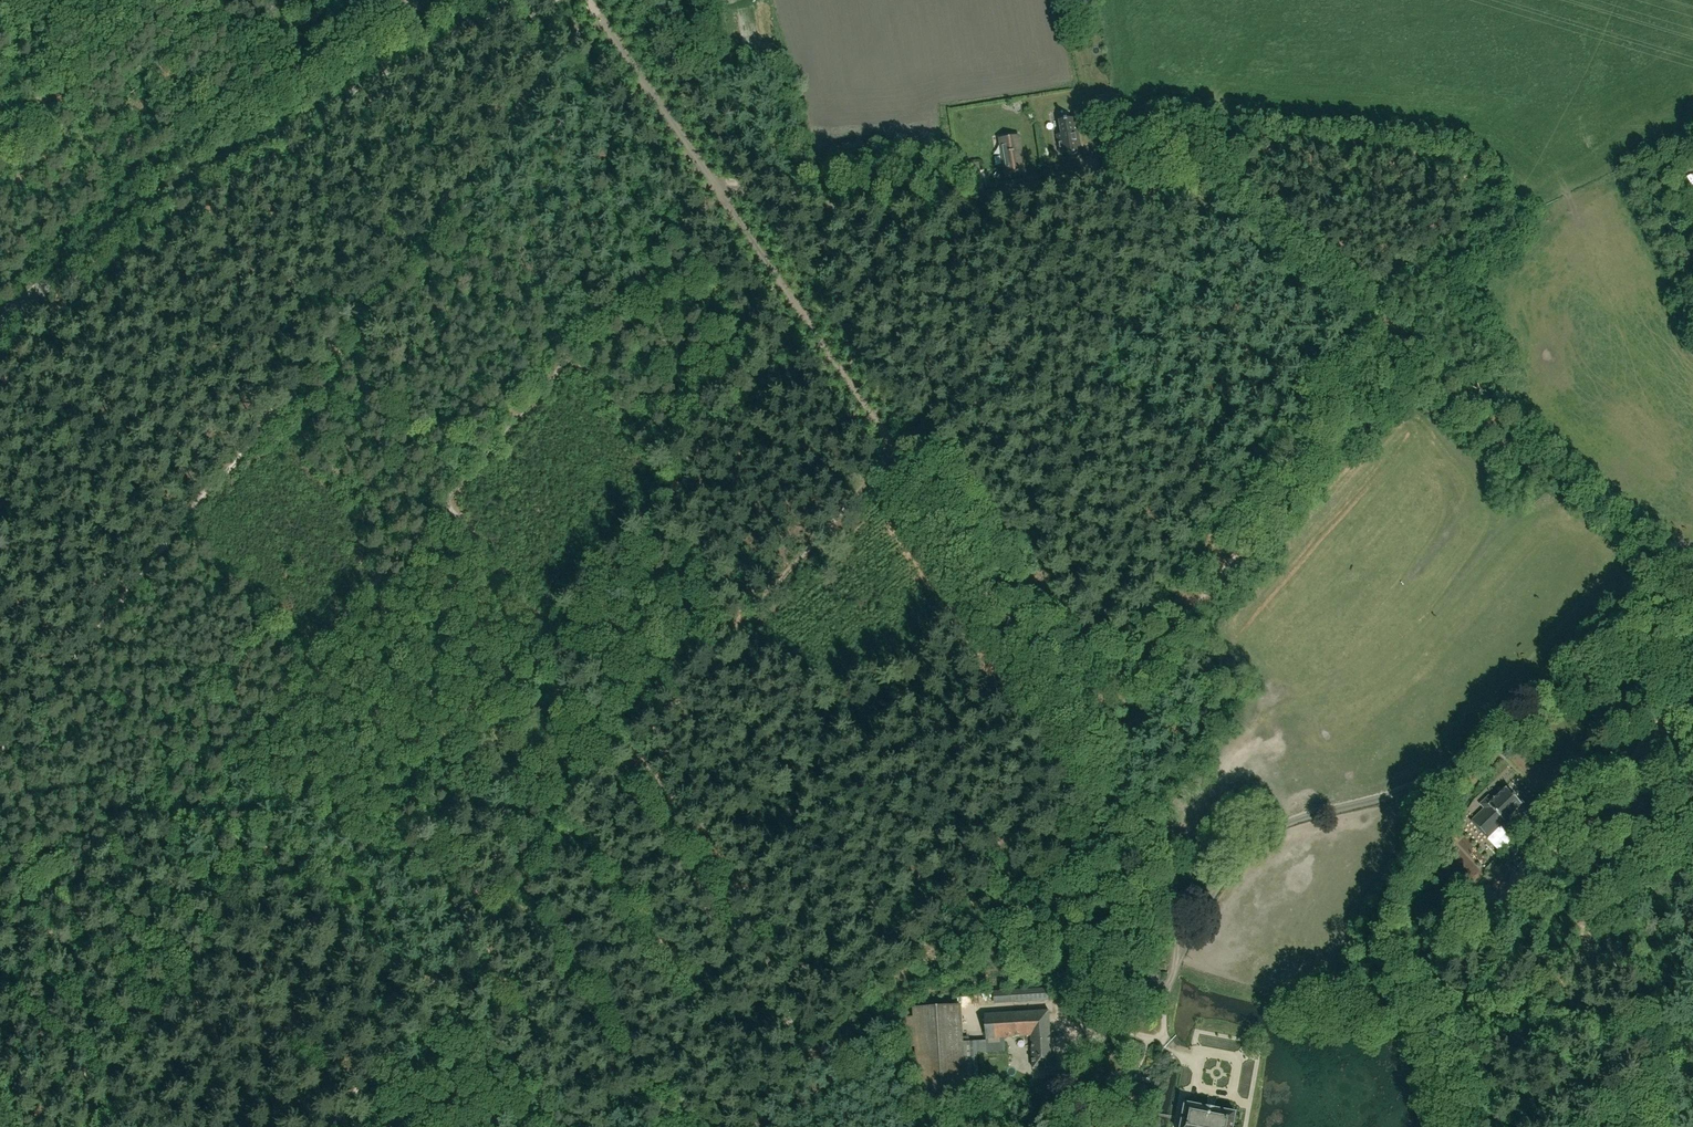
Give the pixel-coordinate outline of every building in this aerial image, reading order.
[(1103,105),(1104,114),(1113,112),(1112,104),(1103,105)] [(1059,140),(1062,158),(1077,155),(1077,149),(1082,149),(1078,124),(1069,125),(1069,124),(1066,124),(1067,126),(1062,126),(1064,140),(1059,140)] [(1026,173),(1020,136),(999,139),(1005,176),(1026,173)] [(1521,804),(1505,788),(1493,800),(1488,796),(1480,804),(1484,808),(1472,820),(1488,837),(1500,826),(1510,836),(1519,827),(1509,817),(1521,804)] [(1453,845),(1457,840),(1454,832),(1447,826),(1437,838),(1444,843),(1453,845)] [(1485,877),(1497,889),(1509,877),(1505,873),(1504,874),(1500,871),(1502,869),(1497,865),(1485,877)] [(1047,988),(1013,991),(1014,1003),(1028,1002),(1030,1002),(1030,999),(1038,999),(1038,1001),(1048,1000),(1047,988)] [(1049,1011),(985,1015),(986,1039),(1031,1036),(1033,1068),(1052,1067),(1049,1011)] [(1146,1098),(1148,1086),(1142,1085),(1139,1097),(1146,1098)] [(1235,1113),(1186,1104),(1181,1126),(1232,1126),(1235,1113)]
